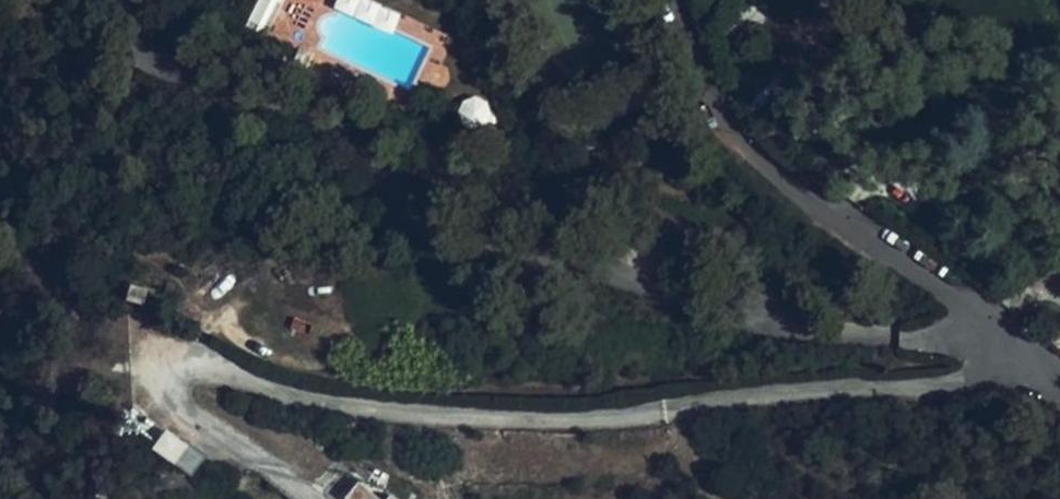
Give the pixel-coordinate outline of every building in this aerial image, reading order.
[(486,102),(475,96),(464,99),(457,112),(463,125),(474,129),(485,126),(491,112),(486,102)] [(203,460),(166,431),(152,449),(191,477),(203,460)] [(343,497),(345,498),(381,498),(358,479),(343,497)]
